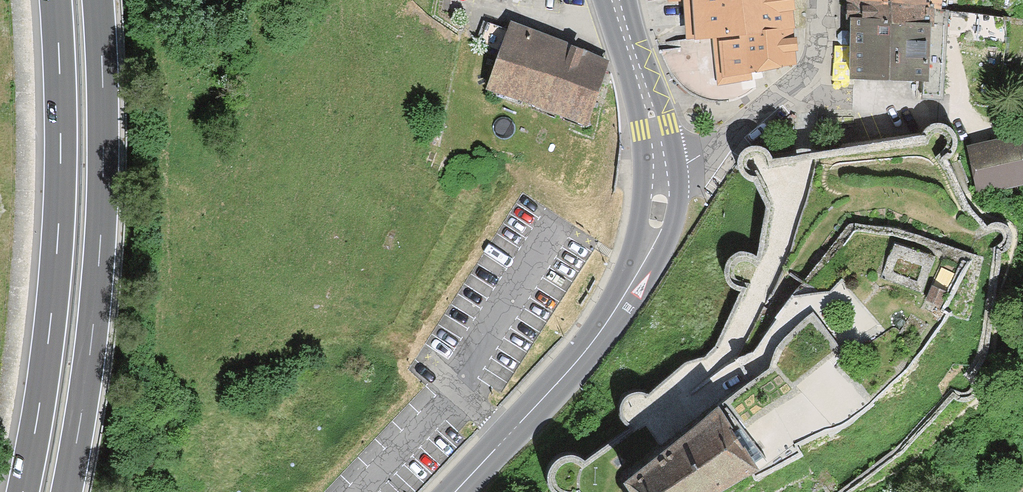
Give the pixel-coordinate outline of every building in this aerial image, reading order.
[(669,4),(685,2),(688,38),(722,34),(798,26),(799,0),(669,0),(669,4)] [(845,1),(847,1),(933,5),(934,5),(934,9),(941,9),(942,0),(845,0),(845,1)] [(933,5),(847,1),(846,19),(851,19),(881,20),(881,24),(904,25),(904,21),(931,22),(934,23),(934,9),(934,5),(933,5)] [(508,16),(481,88),(583,126),(610,54),(508,16)] [(881,20),(851,19),(849,80),(929,83),(931,22),(904,21),(904,25),(881,24),(881,20)] [(798,26),(722,34),(724,79),(796,64),(798,26)] [(972,136),(980,190),(1022,184),(1022,129),(972,136)] [(895,239),(882,273),(923,289),(936,255),(895,239)] [(622,473),(636,491),(706,491),(760,451),(754,444),(720,399),(622,473)]
